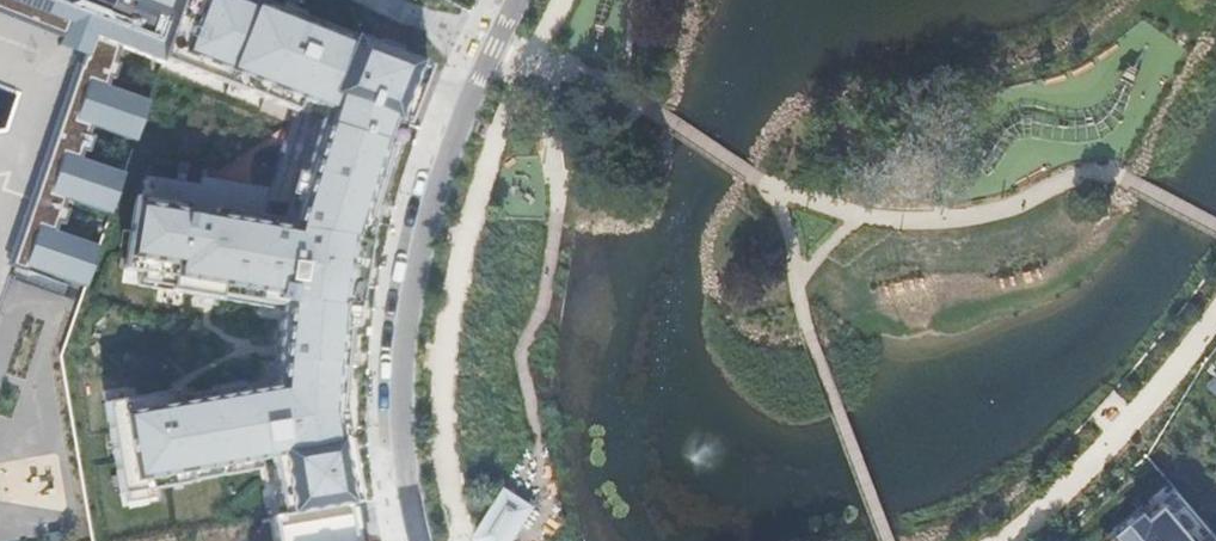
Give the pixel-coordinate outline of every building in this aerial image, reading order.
[(86,281),(164,53),(182,0),(0,0),(0,533),(75,518),(60,359),(86,281)] [(291,0),(182,0),(164,53),(323,127),(313,186),(152,168),(132,272),(264,284),(256,366),(106,377),(123,506),(277,488),(282,516),(372,500),(365,433),(366,367),(373,303),(384,244),(411,157),(447,62),(291,0)] [(541,509),(507,481),(477,528),(491,540),(520,540),(541,509)] [(1121,540),(1215,540),(1177,494),(1121,540)] [(372,500),(282,516),(274,540),(379,540),(372,500)]
